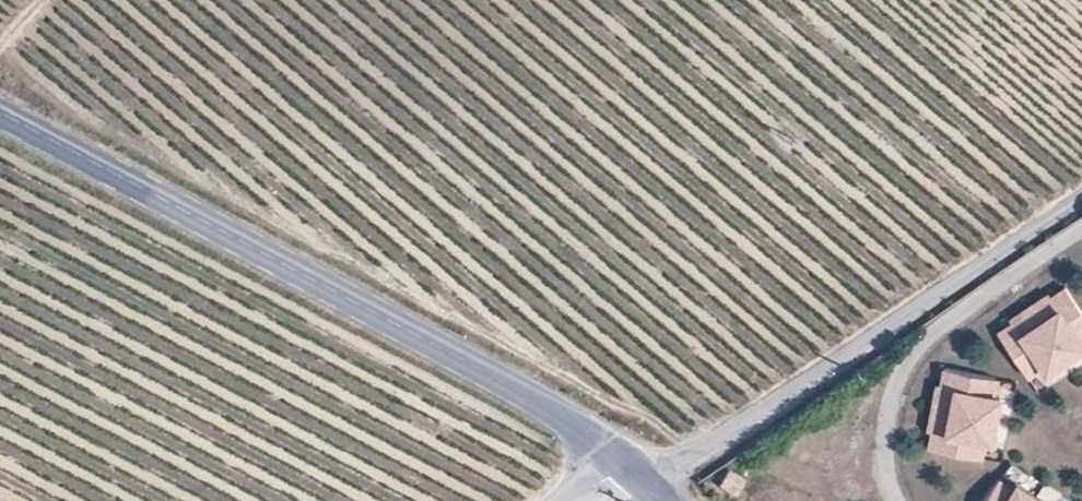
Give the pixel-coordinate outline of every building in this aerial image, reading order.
[(1064,287),(1049,297),(1053,303),(1044,308),(1038,300),(1028,306),(1064,359),(1081,347),(1081,344),(1080,341),(1072,329),(1081,322),(1081,313),(1064,287)] [(1046,294),(1038,300),(1044,308),(1053,303),(1049,297),(1046,294)] [(1013,322),(997,333),(1019,365),(1033,355),(1041,367),(1045,372),(1064,359),(1028,306),(1018,313),(1024,322),(1016,327),(1013,322)] [(1024,322),(1018,313),(1010,319),(1013,322),(1016,327),(1024,322)] [(1072,329),(1080,341),(1081,339),(1081,322),(1072,329)] [(1041,367),(1033,355),(1019,365),(1027,377),(1041,367)] [(982,375),(944,368),(940,386),(947,387),(945,397),(934,395),(932,407),(995,419),(999,396),(993,395),(979,392),(982,375)] [(982,375),(979,392),(993,395),(996,378),(982,375)] [(936,385),(934,395),(945,397),(947,387),(940,386),(936,385)] [(932,429),(928,448),(967,455),(970,438),(984,441),(990,442),(995,419),(932,407),(930,419),(940,421),(938,431),(932,429)] [(940,421),(930,419),(928,428),(932,429),(938,431),(940,421)] [(984,441),(970,438),(967,455),(981,458),(984,441)] [(745,479),(729,468),(718,484),(734,494),(745,479)] [(990,491),(1005,500),(1013,488),(998,479),(990,491)] [(984,500),(1032,500),(1036,495),(1016,483),(1013,488),(1005,500),(990,491),(984,500)]
